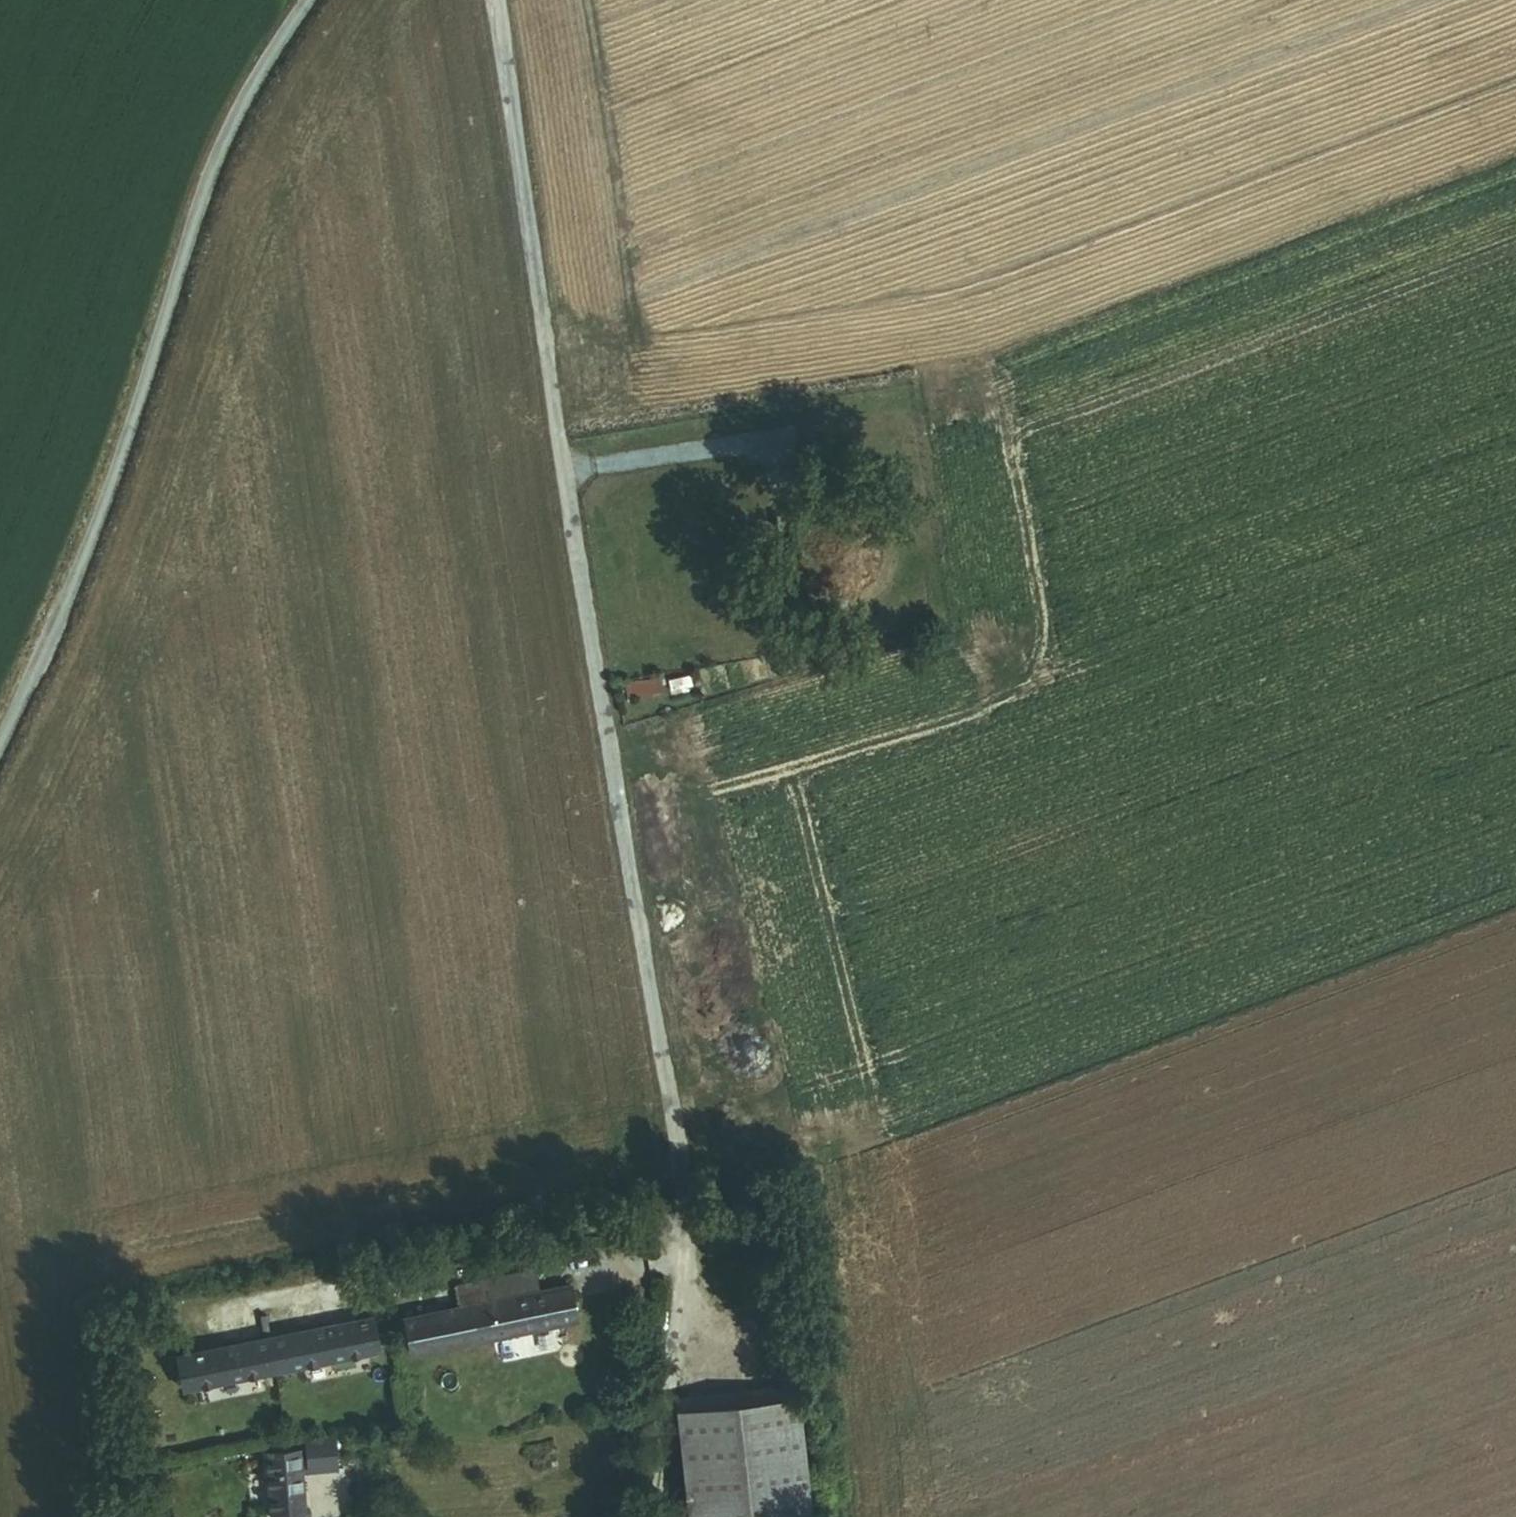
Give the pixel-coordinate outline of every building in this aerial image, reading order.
[(660,678),(624,683),(626,697),(662,692),(660,678)] [(441,1308),(405,1315),(412,1350),(577,1320),(571,1284),(539,1290),(535,1269),(488,1277),(492,1299),(441,1308)] [(437,1286),(441,1308),(492,1299),(488,1277),(437,1286)] [(373,1316),(175,1356),(182,1390),(380,1350),(373,1316)] [(801,1396),(682,1409),(694,1516),(769,1516),(772,1516),(814,1512),(801,1396)] [(262,1455),(270,1516),(296,1516),(305,1516),(299,1471),(335,1467),(331,1434),(303,1438),(306,1462),(298,1463),(296,1450),(262,1455)]
